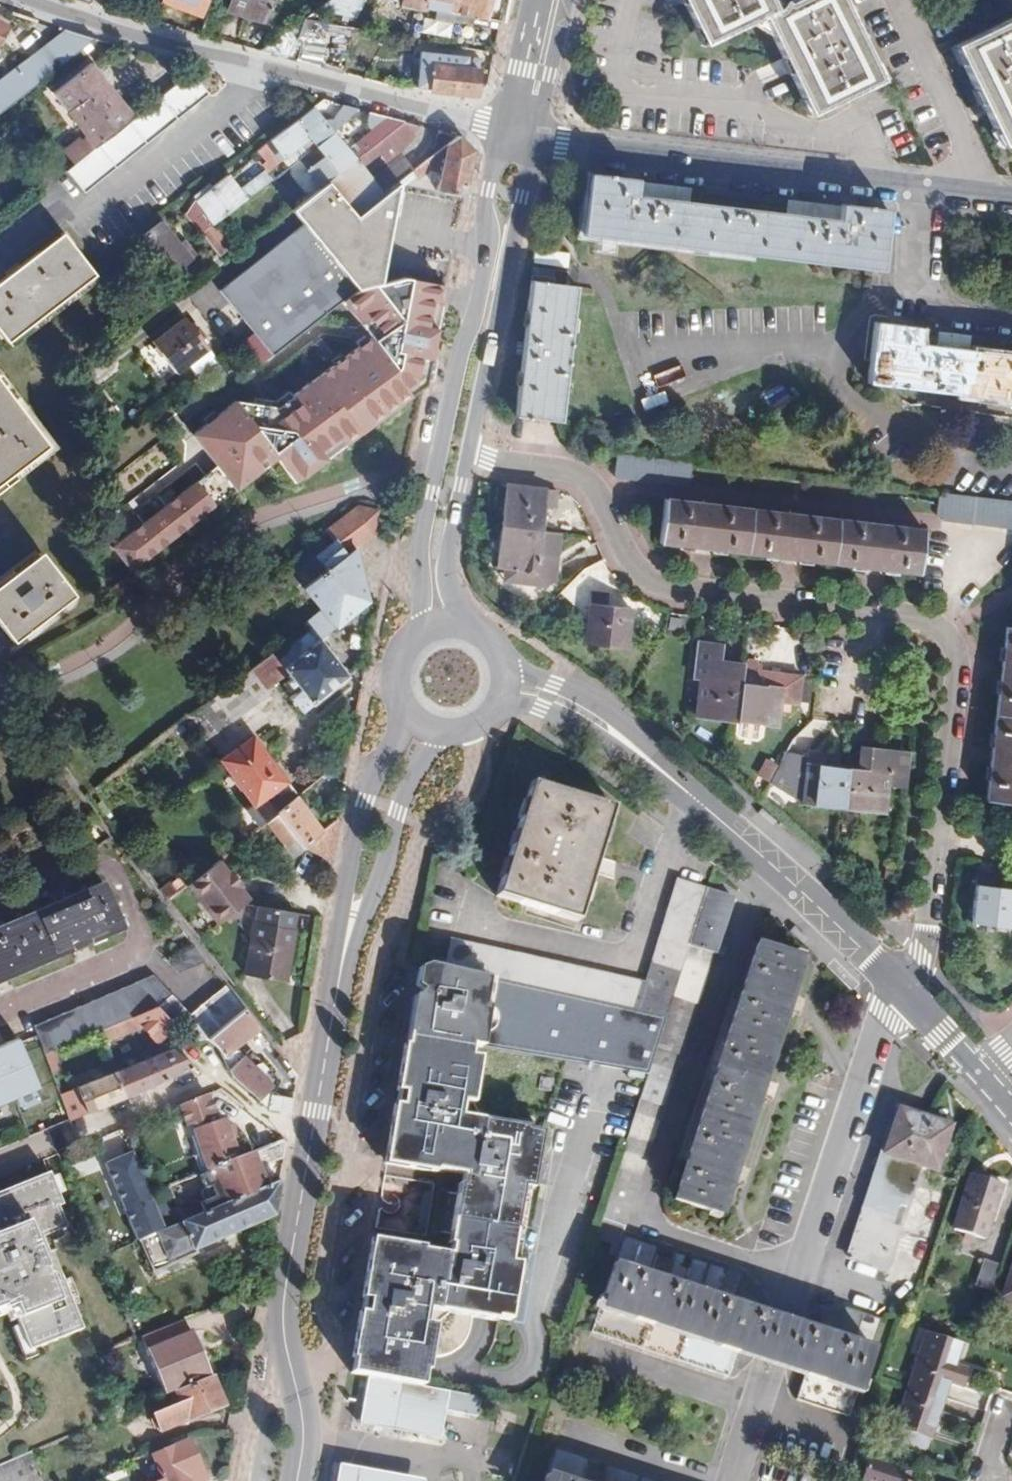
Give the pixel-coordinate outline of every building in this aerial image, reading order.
[(166,4),(204,19),(211,0),(167,0),(166,4)] [(229,10),(265,24),(274,0),(233,0),(229,10)] [(506,0),(405,0),(403,8),(500,27),(505,5),(506,0)] [(765,17),(777,12),(771,0),(685,0),(688,6),(707,45),(765,17)] [(777,12),(765,17),(790,68),(813,117),(883,82),(843,0),(801,0),(777,12)] [(304,21),(263,53),(290,60),(322,69),(331,26),(304,21)] [(957,49),(1003,147),(1011,142),(1011,23),(957,49)] [(67,33),(41,53),(0,85),(0,116),(42,82),(96,41),(67,33)] [(476,47),(474,54),(486,56),(488,50),(476,47)] [(425,54),(421,91),(438,93),(477,98),(479,78),(481,60),(425,54)] [(66,156),(75,169),(106,145),(133,124),(90,68),(52,98),(87,140),(76,149),(66,156)] [(75,169),(70,173),(86,194),(212,97),(195,76),(133,124),(106,145),(75,169)] [(361,112),(350,109),(336,119),(342,127),(361,112)] [(327,126),(315,111),(298,124),(317,149),(329,138),(334,134),(327,126)] [(391,120),(375,116),(372,128),(378,130),(391,120)] [(336,119),(327,126),(334,134),(342,127),(336,119)] [(391,120),(378,130),(376,132),(383,141),(406,124),(391,120)] [(317,149),(298,124),(278,140),(259,154),(268,165),(276,159),(281,165),(304,147),(310,154),(314,151),(317,149)] [(308,194),(315,194),(330,182),(360,219),(386,198),(371,180),(368,176),(376,168),(380,173),(401,156),(424,129),(406,124),(383,141),(376,147),(364,156),(357,162),(339,176),(317,149),(314,151),(310,154),(296,166),(294,178),(308,194)] [(357,147),(364,156),(376,147),(383,141),(376,132),(371,136),(357,147)] [(329,138),(317,149),(339,176),(357,162),(334,134),(329,138)] [(475,153),(459,139),(425,166),(418,171),(424,180),(426,178),(442,188),(443,190),(459,192),(466,194),(475,153)] [(214,190),(231,214),(250,200),(275,181),(271,176),(275,173),(268,165),(259,154),(256,157),(269,172),(243,192),(231,177),(214,190)] [(371,180),(386,198),(394,191),(405,182),(416,173),(401,156),(380,173),(371,180)] [(368,176),(371,180),(380,173),(376,168),(368,176)] [(639,182),(592,176),(584,236),(882,274),(890,213),(842,206),(839,230),(636,205),(639,182)] [(315,194),(292,212),(305,228),(221,293),(272,358),(304,331),(351,292),(355,289),(359,289),(377,285),(390,240),(392,233),(405,182),(394,191),(386,198),(360,219),(330,182),(315,194)] [(198,203),(195,204),(206,218),(214,227),(231,214),(214,190),(213,192),(210,188),(195,199),(198,203)] [(434,216),(435,200),(418,199),(417,216),(434,216)] [(197,269),(162,224),(145,237),(181,281),(197,269)] [(216,226),(201,235),(215,258),(230,249),(216,226)] [(0,286),(0,332),(8,343),(94,278),(63,237),(0,286)] [(212,263),(218,271),(224,265),(219,257),(212,263)] [(403,279),(377,285),(359,289),(362,306),(383,302),(384,301),(386,296),(390,297),(388,307),(377,358),(417,368),(426,327),(434,286),(403,279)] [(522,354),(513,418),(560,423),(577,288),(530,282),(522,354)] [(304,331),(272,358),(267,362),(286,386),(366,327),(368,318),(348,313),(359,304),(351,292),(304,331)] [(179,318),(146,343),(175,380),(207,356),(179,318)] [(877,325),(869,384),(1011,402),(1011,366),(921,354),(924,331),(877,325)] [(300,385),(249,423),(278,461),(297,486),(373,428),(359,408),(333,428),(300,385)] [(47,446),(0,386),(0,482),(47,446)] [(630,457),(617,456),(615,478),(628,480),(630,457)] [(630,457),(628,480),(643,482),(645,459),(630,457)] [(645,459),(643,482),(658,484),(661,461),(645,459)] [(661,461),(658,484),(673,486),(676,463),(661,461)] [(676,463),(673,486),(688,488),(691,465),(676,463)] [(556,494),(507,488),(502,529),(539,533),(542,510),(554,511),(556,494)] [(959,497),(945,495),(945,499),(943,519),(943,522),(957,524),(959,497)] [(974,499),(959,497),(957,524),(972,526),(974,499)] [(943,519),(945,499),(938,498),(936,518),(943,519)] [(972,526),(987,528),(990,501),(974,499),(972,526)] [(659,544),(746,555),(751,511),(664,500),(659,544)] [(987,528),(1002,530),(1005,503),(990,501),(987,528)] [(1011,531),(1011,503),(1005,503),(1002,530),(1011,531)] [(382,511),(363,508),(340,525),(330,533),(337,542),(318,556),(329,569),(305,589),(324,613),(307,626),(320,643),(369,604),(363,568),(360,549),(377,535),(382,511)] [(751,511),(746,555),(832,566),(837,521),(751,511)] [(837,521),(832,566),(919,577),(924,532),(837,521)] [(539,533),(502,529),(497,570),(506,571),(516,572),(547,576),(549,560),(536,559),(539,533)] [(559,536),(539,533),(536,559),(549,560),(547,576),(516,572),(514,586),(547,589),(554,584),(559,536)] [(0,587),(0,623),(14,642),(18,639),(72,598),(40,558),(35,560),(13,577),(0,587)] [(516,572),(506,571),(504,584),(514,586),(516,572)] [(585,594),(580,646),(620,650),(625,611),(600,608),(601,596),(585,594)] [(1011,719),(1011,631),(1006,630),(996,717),(1011,719)] [(275,655),(203,709),(202,710),(191,718),(209,741),(270,693),(269,691),(290,674),(294,679),(289,683),(293,688),(298,685),(302,691),(292,699),(302,712),(347,678),(333,660),(320,643),(293,665),(284,653),(278,659),(275,655)] [(696,718),(736,723),(741,684),(743,667),(741,667),(739,672),(735,672),(736,666),(719,664),(722,647),(698,644),(694,681),(700,681),(696,718)] [(783,678),(780,703),(798,706),(801,679),(766,675),(766,676),(759,675),(760,667),(757,667),(755,663),(749,662),(746,665),(743,665),(743,667),(741,684),(766,688),(768,676),(783,678)] [(741,684),(736,723),(777,729),(780,703),(783,678),(768,676),(766,688),(741,684)] [(996,717),(987,803),(1011,806),(1011,719),(996,717)] [(253,738),(224,760),(258,803),(286,781),(280,772),(272,763),(253,738)] [(907,790),(911,758),(860,751),(858,774),(848,773),(845,794),(844,811),(883,816),(887,788),(907,790)] [(784,755),(770,781),(802,805),(844,811),(845,794),(848,773),(822,769),(824,757),(807,754),(807,759),(784,755)] [(34,755),(22,757),(24,769),(36,767),(34,755)] [(349,776),(353,757),(336,770),(349,776)] [(286,781),(258,803),(272,822),(281,815),(280,813),(294,802),(299,798),(286,781)] [(615,811),(533,786),(515,846),(498,901),(579,925),(615,811)] [(313,815),(299,798),(294,802),(280,813),(281,815),(305,845),(325,831),(313,815)] [(272,822),(261,831),(286,863),(307,847),(305,845),(281,815),(272,822)] [(333,872),(342,818),(325,831),(305,845),(307,847),(328,860),(324,867),(333,872)] [(216,853),(181,881),(214,924),(249,896),(216,853)] [(972,923),(1011,929),(1011,892),(993,889),(995,877),(979,874),(972,923)] [(171,882),(160,891),(168,902),(179,893),(171,882)] [(451,943),(445,971),(565,998),(667,1021),(691,949),(708,894),(681,885),(646,985),(451,943)] [(0,930),(0,976),(122,926),(105,887),(0,930)] [(708,894),(691,949),(715,958),(717,959),(734,903),(708,894)] [(297,934),(258,926),(247,978),(286,987),(292,960),(297,934)] [(208,964),(196,948),(167,960),(178,975),(208,964)] [(624,1239),(715,958),(691,949),(667,1021),(647,1081),(640,1105),(595,1243),(622,1253),(595,1335),(729,1380),(738,1354),(775,1366),(805,1376),(796,1402),(852,1421),(884,1325),(846,1313),(844,1318),(826,1315),(819,1334),(788,1324),(752,1313),(758,1294),(742,1285),(744,1278),(676,1256),(672,1266),(656,1261),(660,1251),(624,1239)] [(799,963),(759,950),(675,1204),(716,1218),(799,963)] [(424,967),(418,972),(415,988),(426,996),(423,999),(420,1003),(413,998),(406,1037),(401,1065),(390,1134),(381,1183),(431,1191),(430,1197),(422,1239),(421,1242),(371,1233),(360,1300),(351,1351),(425,1363),(430,1334),(445,1320),(492,1329),(493,1326),(506,1327),(516,1271),(511,1270),(507,1269),(519,1195),(525,1196),(530,1197),(540,1138),(527,1136),(527,1133),(482,1125),(473,1108),(480,1065),(471,1063),(473,1053),(567,1069),(647,1081),(667,1021),(565,998),(445,971),(424,967)] [(174,997),(156,978),(92,1005),(36,1028),(47,1055),(102,1034),(161,1010),(174,997)] [(234,1000),(226,990),(192,1017),(174,997),(161,1010),(178,1029),(193,1045),(208,1041),(244,1014),(234,1000)] [(102,1034),(106,1045),(147,1029),(160,1043),(164,1043),(178,1029),(161,1010),(102,1034)] [(246,1012),(244,1014),(208,1041),(215,1050),(229,1072),(237,1066),(229,1055),(245,1041),(259,1030),(246,1012)] [(0,1052),(0,1108),(41,1091),(22,1043),(0,1052)] [(118,1075),(128,1099),(139,1094),(197,1071),(175,1052),(118,1075)] [(237,1066),(229,1072),(233,1080),(259,1103),(266,1096),(260,1089),(266,1083),(243,1060),(237,1066)] [(64,1096),(74,1121),(128,1099),(118,1075),(64,1096)] [(291,1116),(294,1099),(272,1097),(271,1103),(270,1113),(291,1116)] [(901,1116),(887,1161),(925,1174),(938,1177),(953,1133),(901,1116)] [(283,1144),(269,1133),(246,1141),(238,1149),(228,1124),(198,1135),(212,1172),(236,1163),(283,1144)] [(285,1155),(286,1147),(283,1144),(236,1163),(212,1172),(210,1173),(224,1208),(265,1192),(258,1173),(283,1162),(285,1155)] [(925,1174),(887,1161),(853,1264),(891,1276),(903,1238),(894,1235),(902,1211),(911,1213),(925,1174)] [(13,1293),(64,1273),(67,1271),(60,1252),(56,1253),(50,1238),(71,1229),(62,1208),(68,1205),(55,1173),(0,1195),(0,1298),(13,1293)] [(1006,1192),(977,1183),(957,1237),(987,1247),(1006,1192)] [(279,1186),(265,1192),(224,1208),(201,1218),(194,1220),(183,1224),(167,1231),(158,1235),(139,1242),(154,1275),(196,1257),(195,1253),(273,1220),(275,1207),(279,1186)] [(511,1270),(525,1196),(519,1195),(507,1269),(511,1270)] [(422,1239),(430,1197),(419,1200),(413,1227),(422,1239)] [(176,1206),(160,1213),(167,1231),(183,1224),(179,1214),(176,1206)] [(179,1214),(183,1224),(194,1220),(201,1218),(196,1207),(179,1214)] [(167,1231),(160,1213),(151,1216),(158,1235),(167,1231)] [(995,1296),(1003,1270),(988,1265),(979,1290),(995,1296)] [(90,1329),(67,1271),(64,1273),(88,1330),(90,1329)] [(0,1298),(0,1312),(10,1308),(12,1311),(22,1306),(26,1317),(24,1318),(37,1351),(88,1330),(64,1273),(13,1293),(0,1298)] [(186,1321),(144,1338),(158,1370),(169,1399),(211,1381),(214,1379),(205,1355),(195,1332),(192,1333),(186,1321)] [(915,1389),(947,1400),(957,1366),(951,1363),(953,1356),(929,1347),(915,1389)] [(348,1367),(346,1381),(363,1384),(420,1395),(425,1363),(351,1351),(350,1356),(348,1367)] [(211,1381),(169,1399),(173,1409),(152,1418),(158,1434),(222,1408),(217,1397),(211,1381)] [(420,1395),(363,1384),(359,1407),(356,1429),(438,1444),(446,1400),(420,1395)] [(937,1432),(947,1400),(915,1389),(902,1429),(928,1437),(931,1430),(937,1432)] [(196,1465),(188,1447),(155,1460),(161,1475),(159,1476),(161,1480),(202,1480),(196,1465)] [(557,1453),(548,1480),(644,1480),(611,1471),(607,1480),(591,1475),(594,1465),(557,1453)] [(34,1455),(0,1470),(0,1480),(21,1480),(41,1473),(34,1455)] [(336,1462),(333,1480),(419,1480),(420,1477),(380,1470),(336,1462)]
